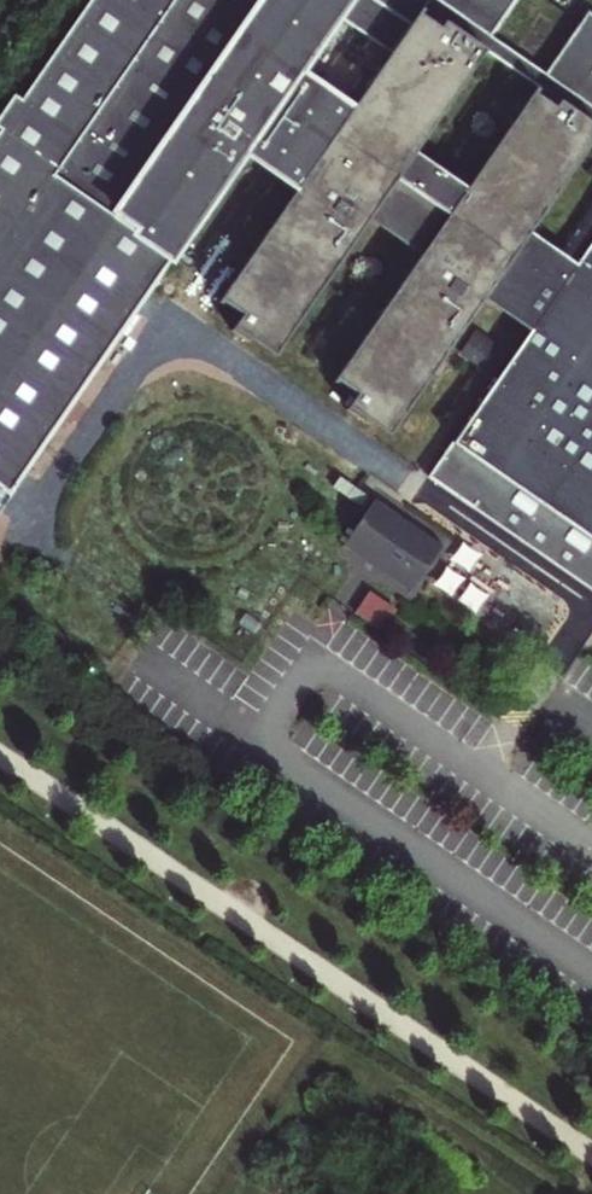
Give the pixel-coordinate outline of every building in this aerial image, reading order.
[(588,7),(543,72),(493,38),(519,0),(90,0),(21,99),(15,95),(0,115),(0,130),(0,131),(0,489),(19,502),(257,159),(297,187),(220,298),(243,314),(231,331),(248,342),(253,336),(273,350),(367,214),(421,252),(334,378),(357,394),(346,410),(363,422),(367,416),(387,430),(482,294),(532,329),(429,478),(472,509),(475,505),(591,587),(591,10),(588,7)] [(443,551),(377,504),(346,547),(412,594),(443,551)] [(475,505),(472,509),(591,592),(591,587),(475,505)]
